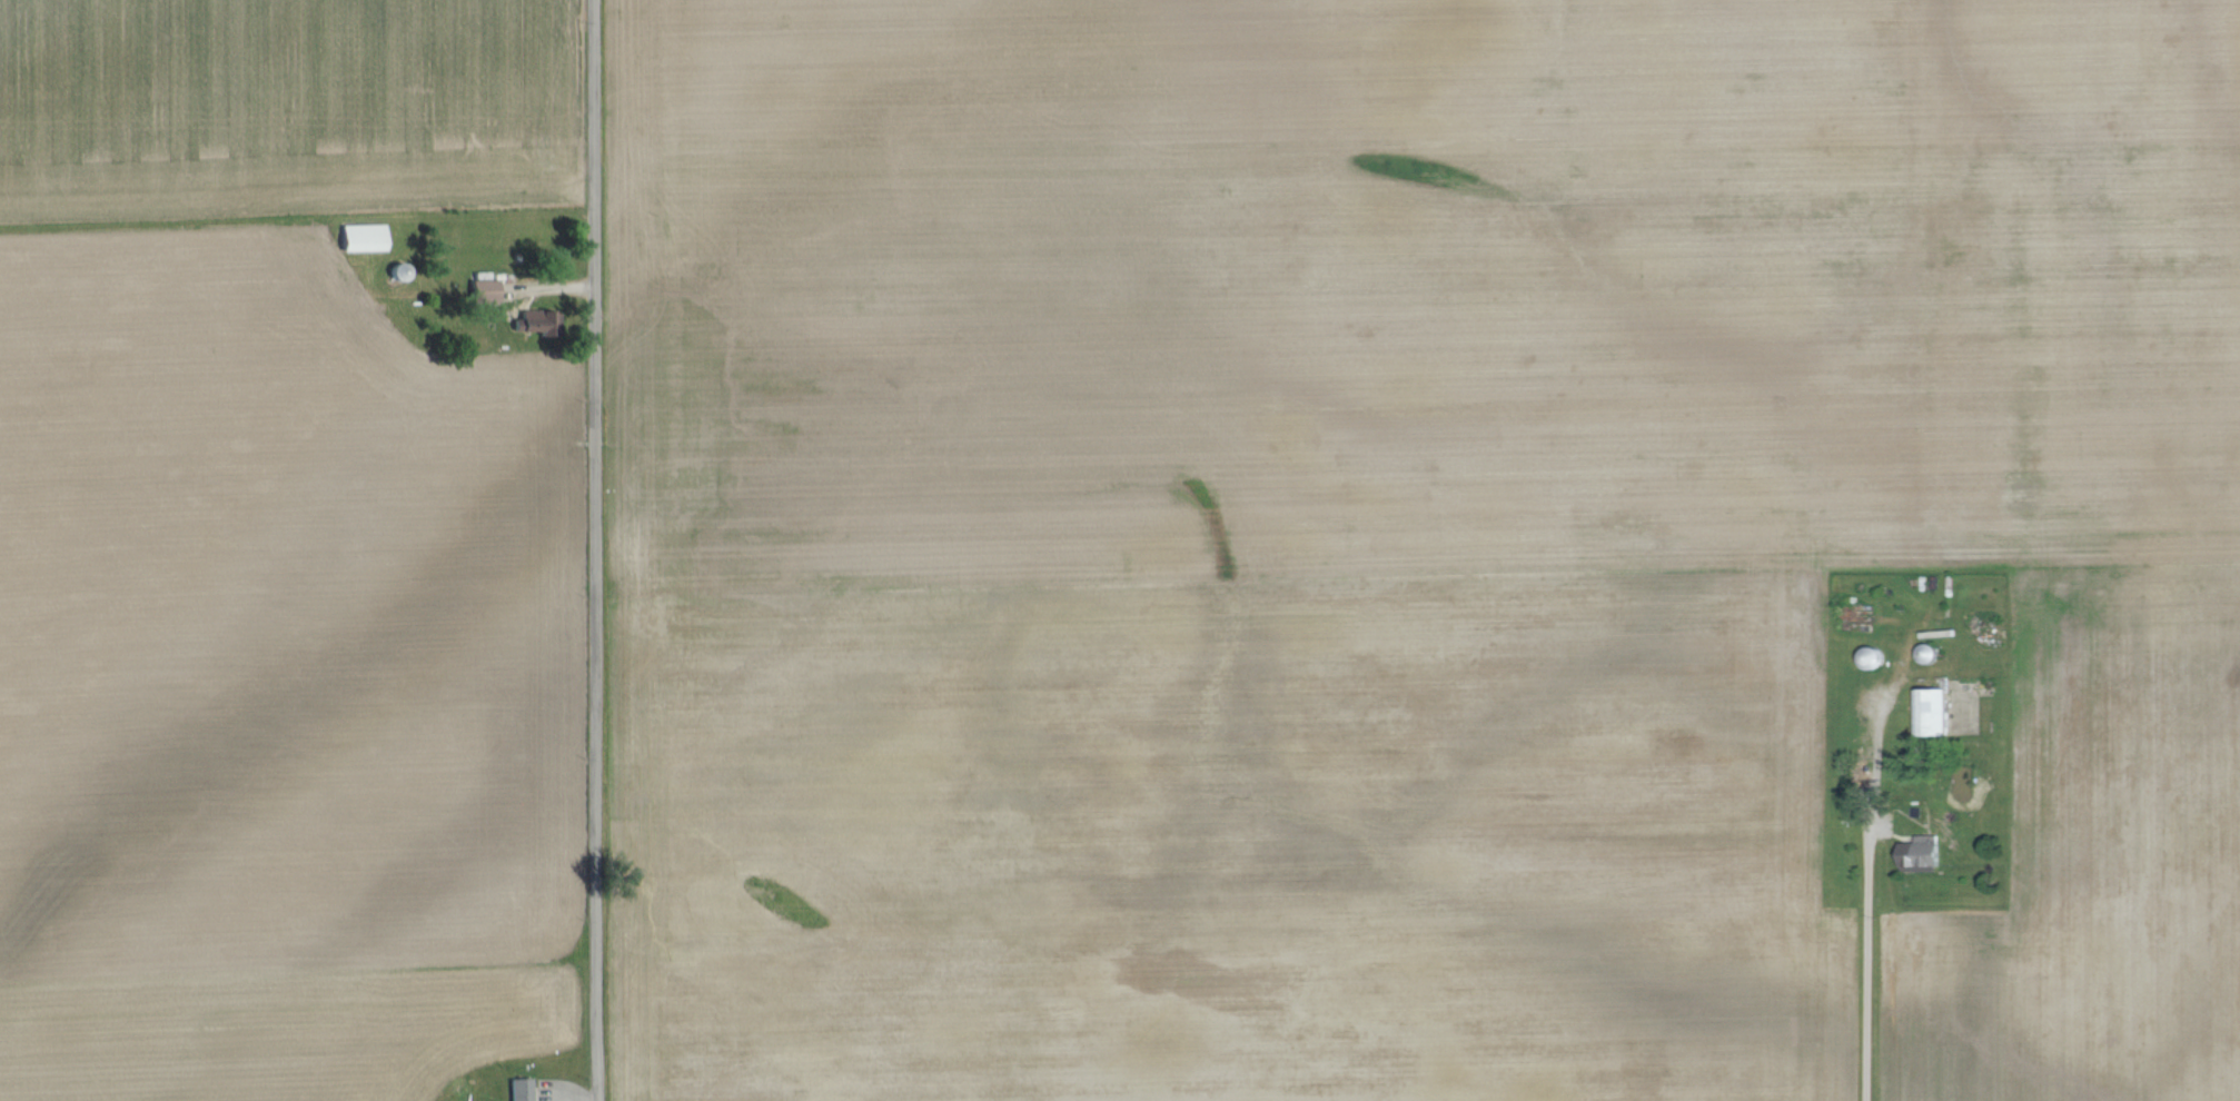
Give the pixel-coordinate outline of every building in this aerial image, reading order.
[(386,225),(343,226),(344,252),(387,251),(386,225)] [(544,332),(543,337),(555,337),(556,314),(523,313),(523,321),(517,321),(516,331),(544,332)] [(1953,734),(1952,687),(1920,688),(1921,735),(1953,734)] [(1918,852),(1940,855),(1942,837),(1921,835),(1920,843),(1907,842),(1904,865),(1916,866),(1918,852)] [(533,1078),(512,1079),(513,1100),(534,1100),(533,1078)]
